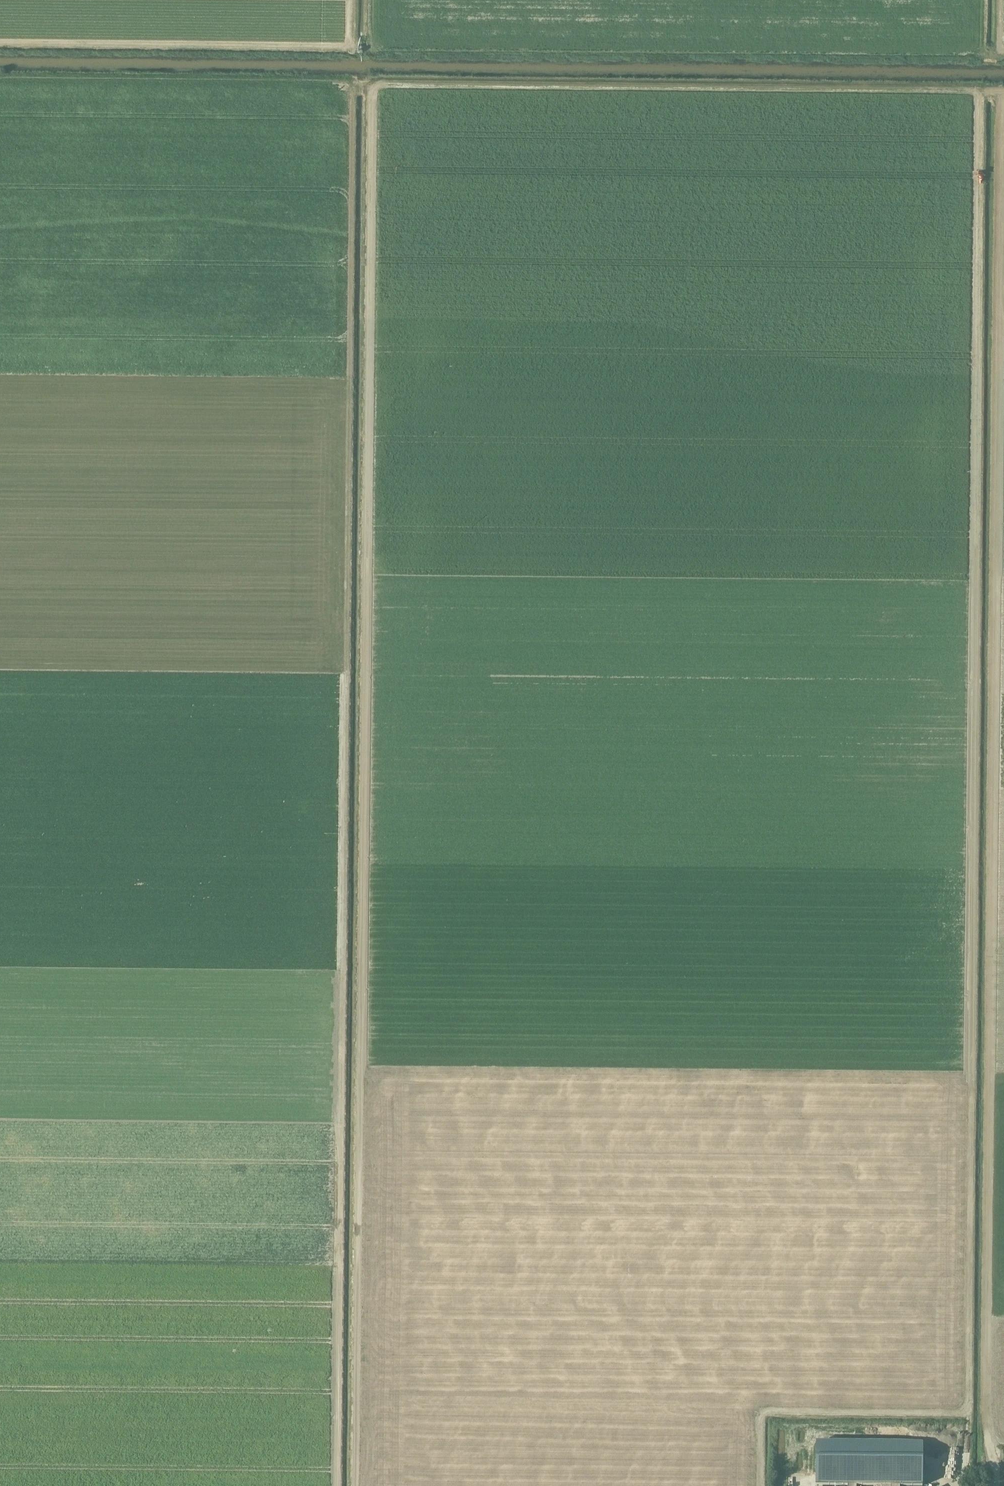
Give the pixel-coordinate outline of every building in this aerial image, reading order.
[(899,1485),(905,1485),(922,1485),(922,1446),(815,1445),(815,1485),(847,1485),(899,1485)]
